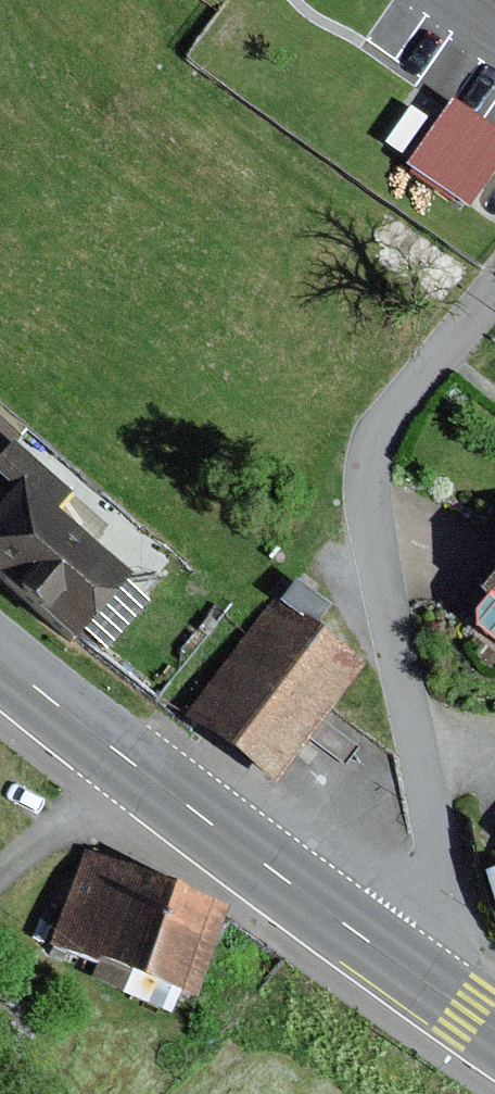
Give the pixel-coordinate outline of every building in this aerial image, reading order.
[(16,439),(23,433),(0,412),(0,458),(16,439)] [(16,439),(0,458),(0,467),(19,484),(0,505),(0,566),(78,635),(135,571),(62,507),(76,492),(16,439)] [(482,584),(491,591),(476,609),(476,624),(494,638),(494,569),(482,584)] [(299,576),(282,598),(316,624),(333,602),(299,576)] [(282,598),(277,595),(189,712),(279,780),(367,663),(316,624),(282,598)] [(234,905),(88,850),(53,942),(199,997),(234,905)] [(486,873),(494,906),(494,870),(486,873)]
